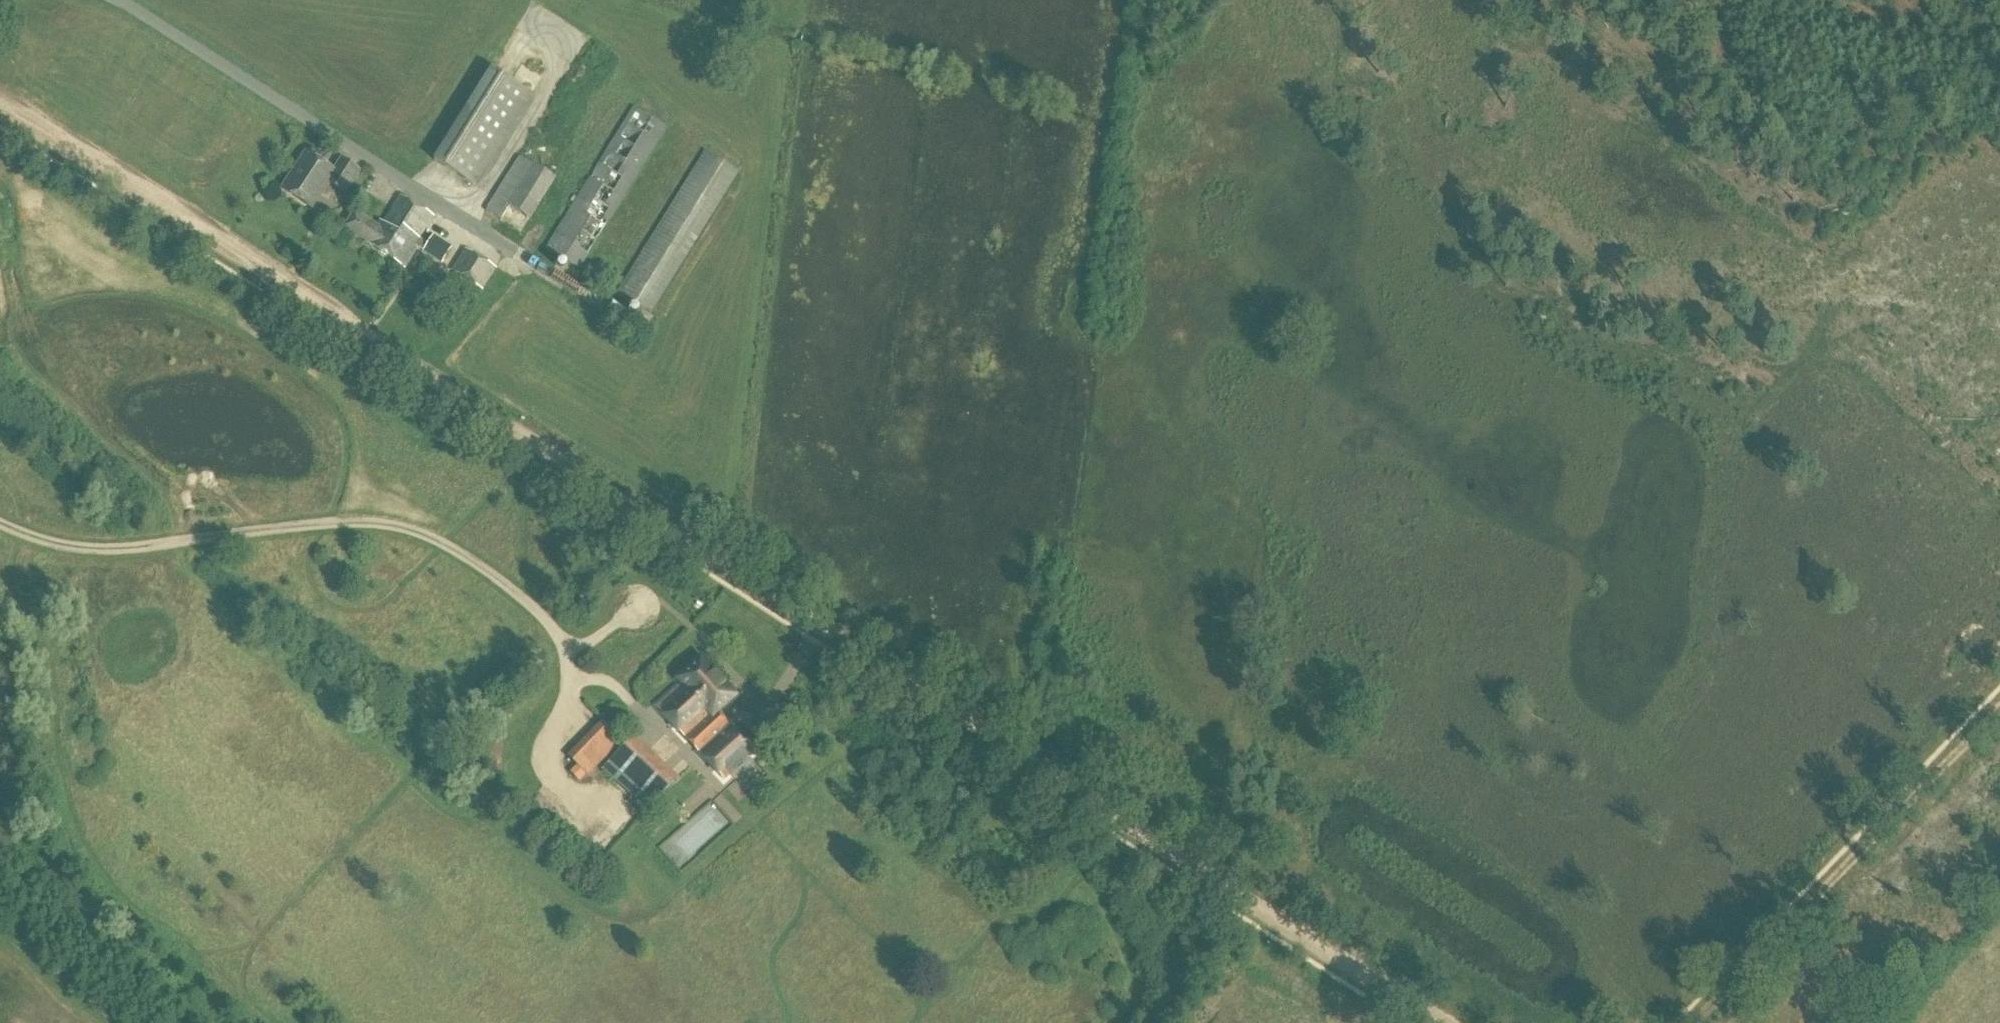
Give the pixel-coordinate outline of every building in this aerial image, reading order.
[(539,86),(546,76),(527,62),(520,72),(539,86)] [(434,160),(474,185),(531,94),(492,69),(434,160)] [(547,249),(578,269),(666,127),(635,108),(547,249)] [(619,293),(650,313),(738,172),(706,152),(619,293)] [(283,189),(312,208),(329,182),(345,192),(359,170),(342,159),(334,171),(306,153),(283,189)] [(484,212),(521,235),(555,180),(518,157),(484,212)] [(366,243),(404,268),(418,248),(442,263),(452,248),(433,236),(428,245),(419,239),(434,217),(400,196),(383,223),(380,221),(377,226),(355,212),(344,228),(367,242),(366,243)] [(452,271),(482,290),(496,268),(466,249),(452,271)] [(657,708),(724,780),(756,751),(731,725),(733,723),(720,709),(735,696),(701,659),(680,679),(683,683),(657,708)] [(595,774),(628,739),(606,719),(573,754),(595,774)] [(678,777),(632,736),(608,763),(652,804),(678,777)]
